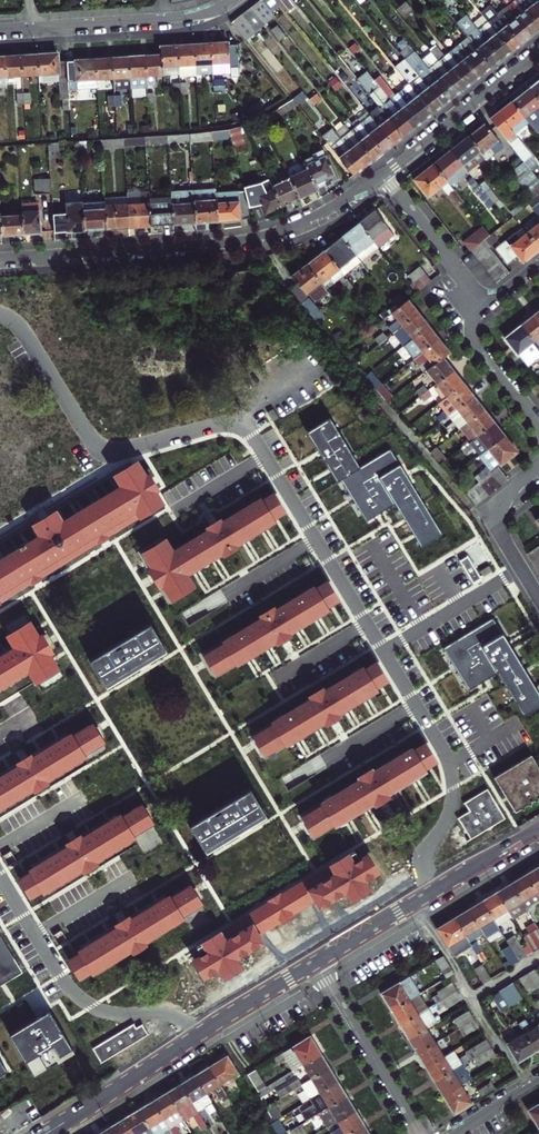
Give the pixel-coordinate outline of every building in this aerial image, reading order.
[(213,0),(173,0),(174,9),(184,8),(201,5),(213,0)] [(265,25),(274,17),(270,13),(260,0),(259,0),(247,10),(251,17),(255,14),(265,25)] [(280,5),(281,5),(277,0),(260,0),(270,13),(280,5)] [(281,5),(286,11),(296,4),(293,0),(277,0),(281,5)] [(507,7),(530,35),(535,31),(538,28),(538,27),(518,0),(513,0),(511,2),(509,0),(501,0),(507,7)] [(538,27),(538,7),(534,0),(518,0),(538,27)] [(480,13),(482,15),(511,51),(516,47),(520,43),(497,14),(490,5),(480,13)] [(507,7),(497,14),(520,43),(526,39),(530,35),(507,7)] [(247,10),(241,15),(255,33),(265,25),(255,14),(251,17),(247,10)] [(255,33),(241,15),(230,21),(245,40),(255,33)] [(468,38),(491,66),(496,62),(500,59),(472,23),(465,15),(456,22),(468,38)] [(482,15),(472,23),(500,59),(506,54),(511,51),(482,15)] [(277,26),(271,30),(280,41),(286,37),(277,26)] [(468,38),(458,45),(481,74),(486,70),(491,66),(468,38)] [(226,45),(226,42),(217,43),(209,43),(211,73),(228,72),(228,68),(237,67),(236,45),(226,45)] [(201,44),(193,44),(195,75),(211,73),(209,43),(201,44)] [(195,75),(193,44),(184,45),(176,45),(177,66),(177,76),(195,75)] [(160,54),(161,67),(177,66),(176,45),(168,46),(160,46),(160,54)] [(458,45),(448,53),(471,82),(476,78),(481,74),(458,45)] [(431,51),(433,53),(462,90),(466,86),(471,82),(448,53),(445,56),(436,47),(431,51)] [(36,53),(37,74),(56,73),(58,99),(61,99),(61,109),(68,109),(65,60),(56,60),(55,52),(48,52),(43,52),(36,53)] [(20,75),(37,74),(36,53),(27,54),(26,54),(19,54),(20,75)] [(406,60),(442,105),(447,101),(452,97),(423,61),(415,53),(406,60)] [(423,61),(452,97),(457,93),(462,90),(433,53),(423,61)] [(20,75),(19,54),(10,55),(4,55),(5,76),(5,87),(21,86),(20,75)] [(161,76),(161,67),(160,54),(151,55),(143,55),(144,76),(145,85),(145,93),(146,105),(152,104),(151,85),(156,85),(156,76),(161,76)] [(144,76),(143,55),(135,56),(126,56),(128,77),(128,85),(145,85),(144,76)] [(128,77),(126,56),(118,57),(110,57),(111,78),(128,77)] [(95,79),(111,78),(110,57),(103,58),(101,58),(94,58),(95,79)] [(65,60),(68,109),(74,108),(73,97),(76,97),(76,89),(96,88),(95,79),(94,58),(73,59),(65,60)] [(396,69),(409,85),(432,113),(437,109),(442,105),(406,60),(396,69)] [(177,76),(177,66),(161,67),(161,76),(161,77),(177,76)] [(379,108),(403,136),(408,132),(412,129),(374,80),(367,72),(357,80),(379,108)] [(379,76),(374,80),(412,129),(417,125),(422,122),(398,92),(395,95),(379,76)] [(128,77),(111,78),(112,87),(128,85),(128,77)] [(537,83),(528,91),(538,105),(538,82),(537,83)] [(398,92),(422,122),(426,118),(432,113),(409,85),(398,92)] [(528,91),(521,96),(512,104),(525,119),(527,122),(536,132),(538,130),(538,105),(528,91)] [(278,110),(281,116),(296,104),(292,98),(278,110)] [(222,103),(214,104),(215,115),(223,115),(222,103)] [(525,119),(512,104),(502,112),(490,122),(522,162),(529,157),(512,135),(527,122),(525,119)] [(379,108),(370,115),(393,144),(398,140),(403,136),(379,108)] [(261,120),(264,126),(281,116),(278,110),(271,115),(261,120)] [(370,115),(360,123),(383,152),(389,148),(393,144),(370,115)] [(344,123),(374,160),(378,156),(383,152),(360,123),(357,119),(353,123),(350,119),(344,123)] [(344,123),(335,131),(364,167),(369,163),(374,160),(344,123)] [(331,127),(322,135),(354,175),(359,171),(364,167),(335,131),(331,127)] [(475,134),(468,139),(486,161),(502,149),(483,127),(475,134)] [(243,152),(236,128),(226,130),(229,140),(233,154),(243,152)] [(209,133),(210,144),(229,140),(226,130),(209,133)] [(188,136),(189,145),(210,144),(209,133),(188,136)] [(166,137),(166,146),(189,145),(188,136),(166,137)] [(144,138),(145,147),(166,146),(166,137),(144,138)] [(122,139),(122,150),(145,149),(145,147),(144,138),(122,139)] [(99,141),(100,151),(122,150),(122,139),(99,141)] [(469,176),(486,161),(468,139),(461,145),(451,153),(469,176)] [(47,143),(48,159),(59,158),(59,143),(47,143)] [(441,161),(434,166),(452,189),(469,176),(451,153),(441,161)] [(308,172),(315,189),(325,184),(324,181),(327,179),(334,176),(324,157),(315,162),(313,158),(303,162),(308,172)] [(529,157),(522,162),(522,163),(528,170),(535,164),(529,157)] [(538,184),(528,170),(522,163),(510,172),(527,193),(538,184)] [(50,196),(48,165),(35,166),(36,182),(33,182),(33,197),(50,196)] [(458,208),(464,203),(452,189),(434,166),(425,174),(414,183),(427,200),(443,188),(458,208)] [(308,172),(291,180),(300,199),(309,195),(316,191),(315,189),(308,172)] [(300,199),(291,180),(272,190),(281,209),(291,204),(300,199)] [(527,193),(531,199),(538,192),(538,184),(527,193)] [(487,208),(499,199),(489,186),(477,195),(487,208)] [(281,209),(272,190),(256,197),(262,216),(273,212),(281,209)] [(150,228),(148,202),(147,192),(125,194),(125,199),(127,229),(138,228),(150,228)] [(215,224),(213,197),(213,192),(192,193),(193,225),(204,225),(215,224)] [(193,225),(192,193),(170,194),(170,201),(172,227),(183,226),(193,225)] [(528,204),(538,217),(538,195),(528,204)] [(213,197),(215,224),(229,224),(235,224),(245,221),(245,204),(245,201),(244,196),(213,197)] [(103,202),(104,230),(116,229),(127,229),(125,199),(102,200),(103,202)] [(170,201),(148,202),(150,228),(160,227),(172,227),(170,201)] [(80,203),(81,231),(93,230),(104,230),(103,202),(80,203)] [(68,232),(81,231),(80,203),(63,203),(64,214),(51,215),(52,232),(68,232)] [(19,216),(20,235),(29,234),(38,234),(36,204),(19,204),(19,216)] [(359,225),(378,249),(392,237),(373,213),(365,219),(359,225)] [(20,235),(19,216),(0,217),(0,235),(10,235),(20,235)] [(523,232),(537,249),(538,248),(538,219),(523,232)] [(340,239),(360,263),(378,249),(359,225),(349,232),(340,239)] [(470,251),(471,250),(484,239),(489,235),(482,226),(463,242),(470,251)] [(537,249),(523,232),(518,226),(493,246),(508,264),(518,256),(522,261),(537,249)] [(489,235),(484,239),(489,245),(490,246),(498,239),(493,232),(489,235)] [(322,254),(342,277),(360,263),(340,239),(330,247),(322,254)] [(471,250),(476,255),(489,245),(484,239),(471,250)] [(476,255),(481,261),(494,251),(490,246),(489,245),(476,255)] [(481,261),(486,268),(499,257),(494,251),(481,261)] [(305,267),(321,286),(328,280),(332,286),(334,287),(343,279),(342,277),(322,254),(313,261),(305,267)] [(499,257),(486,268),(491,275),(505,264),(499,257)] [(505,264),(491,275),(497,281),(510,271),(505,264)] [(325,292),(321,286),(305,267),(295,275),(290,280),(297,288),(305,298),(309,296),(314,302),(319,302),(328,295),(325,292)] [(408,287),(423,275),(418,269),(403,281),(408,287)] [(255,275),(228,277),(228,287),(255,285),(255,275)] [(414,295),(415,294),(429,283),(423,275),(408,287),(414,295)] [(321,286),(325,292),(332,286),(328,280),(321,286)] [(297,288),(288,294),(317,328),(325,321),(305,298),(297,288)] [(397,309),(406,301),(402,296),(393,304),(397,309)] [(397,309),(389,315),(394,321),(388,326),(393,332),(400,328),(416,314),(414,312),(406,301),(397,309)] [(403,345),(426,327),(422,322),(419,318),(416,314),(400,328),(405,334),(398,339),(403,345)] [(520,326),(532,341),(538,337),(538,338),(538,324),(532,316),(526,321),(520,326)] [(532,341),(520,326),(511,333),(508,335),(504,339),(511,348),(526,367),(538,357),(538,350),(532,341)] [(426,327),(403,345),(413,358),(437,340),(433,336),(426,327)] [(405,334),(400,328),(393,332),(398,339),(405,334)] [(384,341),(391,334),(387,329),(379,335),(384,341)] [(395,340),(391,334),(384,341),(388,346),(395,340)] [(431,366),(440,359),(447,354),(439,343),(437,340),(413,358),(419,366),(420,365),(425,371),(431,366)] [(399,361),(403,366),(411,360),(407,355),(399,361)] [(431,366),(425,371),(435,385),(451,372),(448,368),(440,359),(431,366)] [(416,366),(411,360),(403,366),(408,372),(416,366)] [(454,376),(451,372),(435,385),(445,397),(461,385),(457,380),(454,376)] [(434,417),(439,423),(471,397),(468,393),(466,391),(461,385),(445,397),(436,405),(441,412),(434,417)] [(419,397),(426,392),(422,387),(415,392),(419,397)] [(431,398),(426,392),(419,397),(424,403),(431,398)] [(471,397),(439,423),(443,429),(450,423),(456,430),(459,428),(482,410),(473,400),(471,397)] [(459,428),(469,441),(492,423),(488,418),(486,415),(482,410),(459,428)] [(339,476),(359,464),(330,416),(307,431),(336,478),(339,476)] [(470,448),(477,456),(502,436),(497,430),(494,426),(492,423),(469,441),(466,443),(459,449),(463,454),(470,448)] [(491,472),(497,467),(515,453),(513,450),(502,436),(477,456),(485,467),(478,473),(483,479),(484,478),(491,472)] [(359,464),(339,476),(365,518),(393,501),(420,545),(442,531),(389,446),(359,464)] [(435,447),(429,452),(439,464),(445,460),(435,447)] [(137,462),(117,474),(124,488),(64,526),(53,507),(31,519),(42,539),(0,564),(0,599),(14,588),(124,523),(161,502),(137,462)] [(497,467),(491,472),(500,485),(507,480),(497,467)] [(491,472),(484,478),(494,490),(500,485),(491,472)] [(483,479),(477,483),(487,496),(494,490),(484,478),(483,479)] [(477,483),(471,488),(481,501),(487,496),(477,483)] [(464,493),(475,506),(481,501),(471,488),(464,493)] [(281,510),(271,493),(259,500),(258,497),(217,523),(215,519),(206,525),(208,528),(174,549),(168,538),(145,551),(151,563),(149,564),(161,584),(163,583),(170,595),(194,580),(188,569),(220,550),(221,552),(231,546),(230,544),(271,519),(269,516),(281,510)] [(529,550),(538,544),(538,540),(537,537),(525,545),(529,550)] [(534,559),(538,556),(538,544),(529,550),(534,559)] [(336,597),(326,580),(314,587),(313,585),(272,610),(270,607),(261,612),(263,616),(204,652),(206,655),(207,654),(215,667),(214,668),(217,674),(275,637),(276,640),(286,634),(285,631),(326,606),(324,603),(336,597)] [(443,645),(468,687),(497,670),(522,713),(538,703),(538,693),(493,615),(443,645)] [(52,651),(50,648),(48,649),(40,636),(42,634),(38,629),(37,630),(31,621),(6,635),(13,645),(0,654),(0,683),(52,651)] [(152,623),(93,659),(109,686),(168,650),(152,623)] [(385,677),(375,660),(364,667),(362,664),(322,690),(320,686),(310,692),(312,696),(253,731),(255,735),(257,734),(265,747),(263,748),(267,753),(324,717),(326,720),(336,713),(334,711),(375,686),(374,683),(385,677)] [(36,784),(38,787),(47,781),(45,778),(104,742),(102,738),(101,739),(92,726),(94,725),(91,720),(33,756),(32,754),(22,760),(23,763),(0,777),(0,807),(36,784)] [(432,756),(422,739),(411,746),(409,742),(369,766),(367,763),(357,769),(360,772),(299,808),(302,813),(304,812),(316,832),(374,797),(376,798),(385,793),(384,790),(424,766),(421,762),(432,756)] [(496,773),(517,807),(524,803),(526,804),(527,801),(530,799),(533,800),(534,797),(538,795),(538,760),(533,750),(496,773)] [(253,788),(194,824),(210,851),(269,814),(253,788)] [(22,875),(32,892),(43,885),(45,887),(85,862),(87,865),(96,859),(94,856),(153,819),(151,816),(150,817),(141,804),(143,803),(140,798),(82,834),(81,832),(71,838),(72,841),(32,866),(33,869),(22,875)] [(333,861),(197,943),(199,945),(196,947),(200,954),(197,956),(206,972),(220,964),(225,972),(241,962),(237,954),(264,939),(259,930),(318,894),(322,901),(348,886),(353,893),(370,884),(365,875),(376,869),(367,853),(365,855),(360,846),(356,849),(333,861)] [(538,890),(538,867),(532,871),(526,875),(536,892),(538,890)] [(538,899),(538,897),(536,892),(526,875),(519,878),(511,883),(526,907),(538,899)] [(74,955),(84,972),(95,965),(97,967),(137,942),(139,945),(148,939),(146,936),(205,900),(203,896),(201,897),(193,884),(195,883),(191,878),(134,914),(133,912),(123,918),(124,921),(83,946),(85,949),(74,955)] [(512,916),(526,907),(511,883),(504,887),(497,892),(512,916)] [(491,896),(483,900),(498,925),(512,916),(497,892),(491,896)] [(469,909),(484,933),(485,934),(499,926),(498,925),(483,900),(476,905),(469,909)] [(533,919),(538,915),(538,914),(534,907),(528,910),(533,919)] [(462,913),(455,917),(469,941),(484,933),(469,909),(462,913)] [(528,910),(522,914),(528,922),(533,919),(528,910)] [(437,928),(454,955),(471,944),(469,941),(455,917),(447,922),(437,928)] [(506,924),(500,927),(505,936),(511,932),(506,924)] [(25,969),(0,927),(0,984),(25,969)] [(534,951),(538,948),(538,929),(538,928),(525,936),(534,951)] [(478,941),(471,944),(481,961),(483,964),(489,960),(478,941)] [(519,960),(528,955),(520,942),(511,947),(519,960)] [(510,945),(503,949),(512,965),(519,960),(511,947),(510,945)] [(435,960),(446,977),(449,976),(454,973),(444,955),(435,960)] [(491,978),(483,964),(481,961),(474,966),(484,983),(491,978)] [(536,988),(538,986),(538,975),(535,968),(527,973),(536,988)] [(527,973),(520,977),(529,992),(536,988),(527,973)] [(387,1001),(392,1010),(420,994),(409,976),(381,993),(387,1001)] [(523,998),(513,981),(499,990),(499,991),(509,1006),(523,998)] [(397,1019),(401,1025),(428,1008),(443,999),(458,990),(453,982),(438,991),(439,994),(425,1002),(420,994),(392,1010),(397,1019)] [(409,1039),(427,1028),(437,1022),(432,1013),(446,1005),(448,1007),(462,998),(458,990),(443,999),(428,1008),(401,1025),(406,1033),(409,1039)] [(501,1011),(509,1006),(499,991),(492,995),(501,1011)] [(46,1010),(8,1033),(31,1073),(70,1050),(46,1010)] [(455,1019),(460,1027),(475,1018),(470,1010),(455,1019)] [(538,1024),(533,1015),(519,1023),(525,1033),(536,1051),(538,1048),(538,1024)] [(475,1018),(460,1027),(464,1035),(479,1026),(475,1018)] [(446,1036),(454,1031),(450,1025),(442,1030),(446,1036)] [(132,1039),(139,1054),(166,1041),(159,1026),(132,1039)] [(418,1053),(436,1042),(427,1028),(409,1039),(413,1046),(418,1053)] [(454,1031),(446,1036),(449,1042),(457,1036),(454,1031)] [(527,1056),(536,1051),(525,1033),(507,1043),(518,1061),(527,1056)] [(310,1036),(284,1052),(283,1053),(274,1058),(278,1063),(286,1058),(293,1070),(303,1064),(321,1054),(315,1044),(310,1036)] [(430,1073),(435,1081),(453,1070),(474,1057),(492,1047),(487,1039),(472,1048),(473,1049),(459,1058),(454,1050),(444,1056),(426,1067),(430,1073)] [(426,1067),(444,1056),(436,1042),(418,1053),(424,1063),(426,1067)] [(479,1065),(496,1054),(492,1047),(474,1057),(479,1065)] [(324,1060),(321,1054),(303,1064),(311,1078),(329,1068),(324,1060)] [(219,1061),(209,1067),(220,1084),(238,1074),(227,1056),(219,1061)] [(195,1075),(206,1093),(213,1089),(217,1096),(219,1095),(226,1106),(231,1103),(220,1084),(209,1067),(202,1071),(195,1075)] [(329,1068),(311,1078),(302,1084),(280,1097),(283,1103),(305,1090),(310,1099),(338,1082),(333,1075),(329,1068)] [(255,1069),(247,1074),(258,1091),(266,1086),(255,1069)] [(443,1096),(461,1084),(453,1070),(435,1081),(439,1088),(443,1096)] [(204,1107),(212,1102),(206,1093),(195,1075),(189,1079),(188,1080),(181,1084),(198,1111),(206,1125),(213,1122),(204,1107)] [(277,1091),(280,1097),(302,1084),(298,1078),(277,1091)] [(341,1088),(338,1082),(310,1099),(294,1108),(303,1122),(310,1118),(318,1113),(346,1096),(341,1088)] [(478,1090),(482,1096),(496,1088),(492,1082),(478,1090)] [(167,1092),(184,1120),(192,1114),(201,1129),(206,1125),(198,1111),(181,1084),(173,1089),(167,1092)] [(472,1102),(461,1084),(443,1096),(449,1106),(454,1113),(472,1102)] [(153,1101),(169,1128),(173,1133),(181,1133),(175,1125),(184,1120),(167,1092),(161,1096),(153,1101)] [(346,1096),(318,1113),(327,1127),(337,1121),(355,1111),(351,1104),(346,1096)] [(153,1101),(145,1106),(139,1109),(154,1133),(159,1133),(164,1131),(165,1133),(173,1133),(169,1128),(153,1101)] [(538,1128),(538,1104),(537,1105),(528,1110),(538,1128)] [(125,1118),(134,1133),(154,1133),(139,1109),(132,1113),(125,1118)] [(363,1125),(359,1117),(355,1111),(337,1121),(340,1127),(332,1132),(333,1133),(348,1133),(363,1125)] [(115,1133),(134,1133),(125,1118),(118,1122),(111,1127),(115,1133)] [(310,1118),(303,1122),(290,1130),(292,1133),(305,1133),(316,1128),(310,1118)] [(348,1133),(369,1133),(368,1133),(363,1125),(348,1133)]
